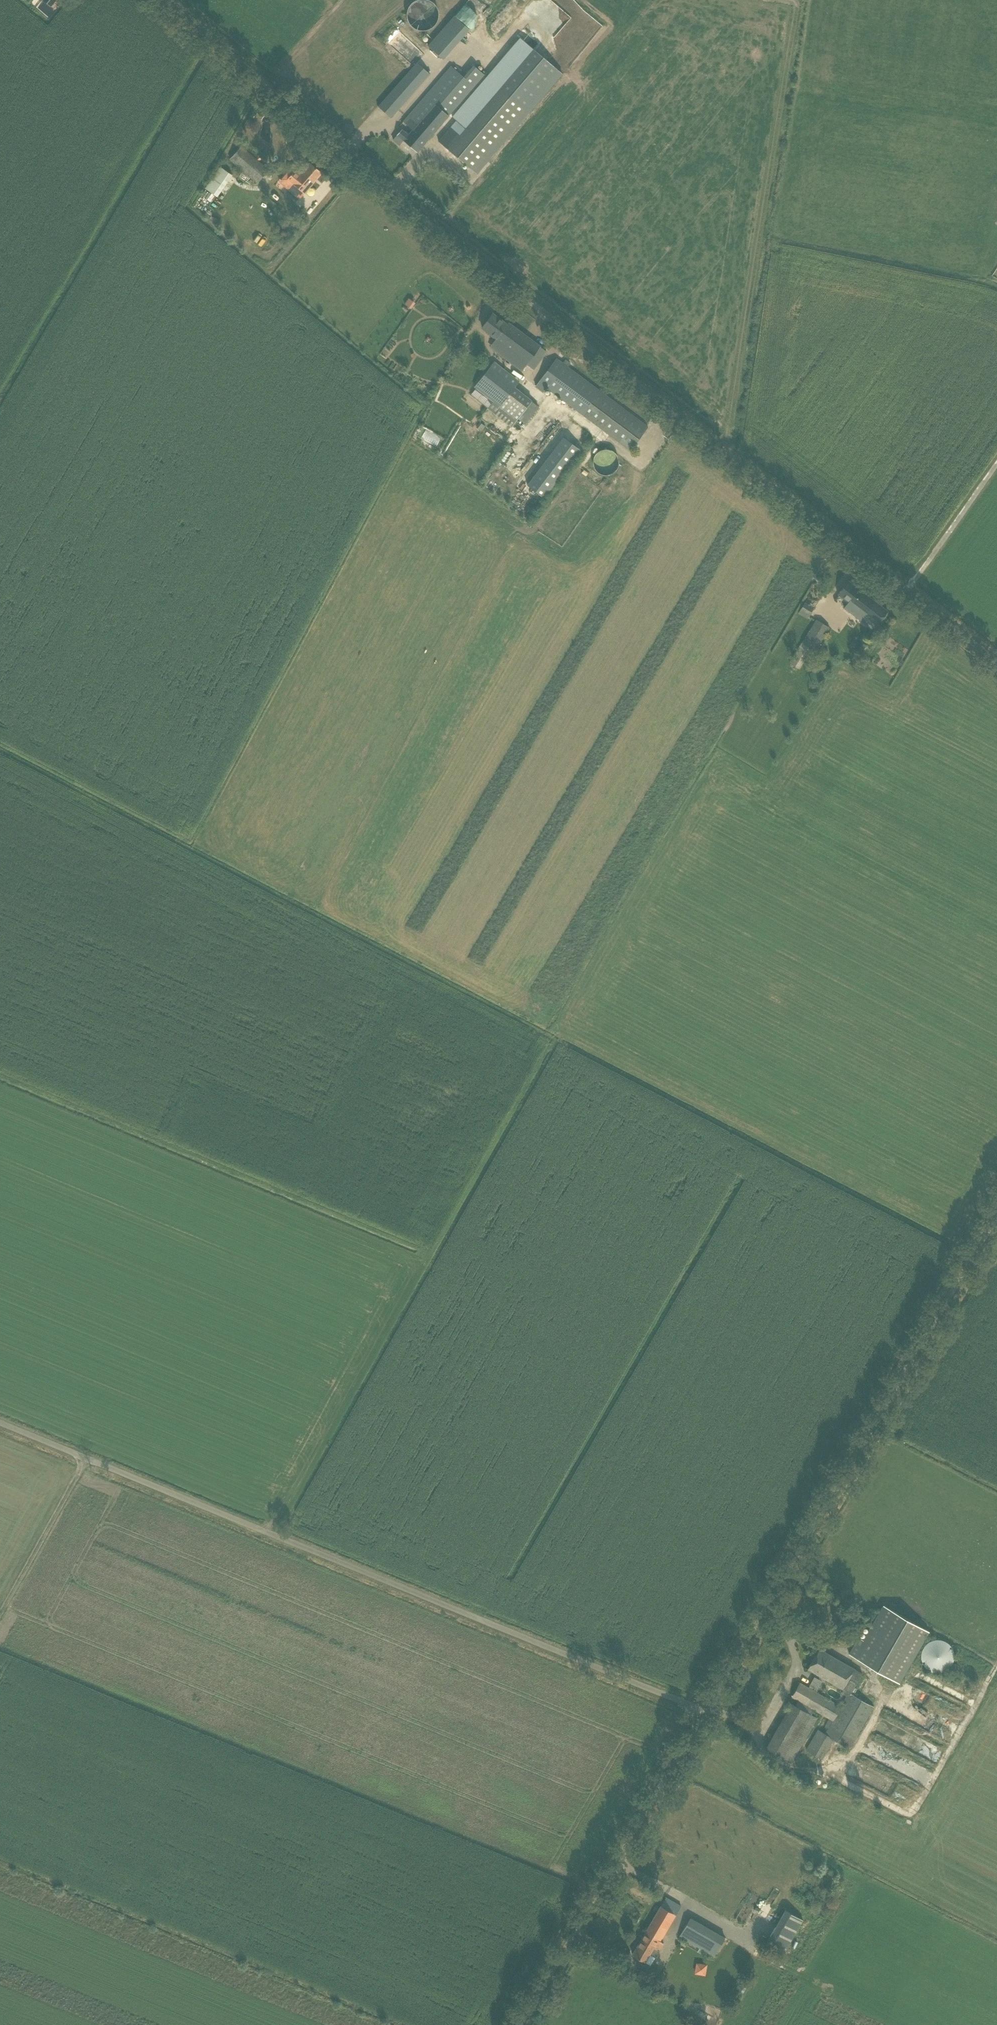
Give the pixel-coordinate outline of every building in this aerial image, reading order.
[(417,30),(421,31),(426,31),(431,29),(435,26),(438,21),(439,17),(439,12),(437,7),(434,3),(429,1),(428,0),(418,0),(415,1),(411,4),(409,9),(407,13),(408,18),(409,23),(412,27),(417,30)] [(52,16),(56,12),(49,5),(45,9),(52,16)] [(456,14),(431,45),(448,60),(474,28),(456,14)] [(456,121),(438,141),(448,149),(476,173),(529,113),(563,74),(535,50),(534,49),(521,38),(452,117),(456,121)] [(417,63),(385,99),(378,106),(391,118),(430,74),(417,63)] [(397,135),(393,139),(399,145),(403,140),(417,152),(423,145),(449,116),(474,86),(484,75),(475,66),(465,78),(451,66),(403,121),(413,129),(408,135),(402,129),(397,135)] [(242,147),(230,161),(231,161),(250,178),(258,184),(268,171),(242,147)] [(291,168),(279,182),(288,189),(299,199),(315,180),(321,173),(311,164),(300,176),(295,171),(291,168)] [(207,188),(222,198),(237,175),(222,165),(207,188)] [(406,298),(403,304),(410,308),(413,301),(406,298)] [(486,322),(482,327),(493,335),(497,338),(490,347),(496,351),(524,372),(529,365),(533,368),(541,359),(547,351),(508,322),(507,325),(492,314),(486,322)] [(546,387),(630,450),(648,427),(568,367),(563,363),(556,358),(550,366),(535,386),(543,392),(546,387)] [(476,389),(471,395),(511,427),(518,418),(525,424),(539,407),(531,401),(532,401),(489,367),(474,387),(475,388),(476,389)] [(602,449),(594,463),(610,471),(618,458),(602,449)] [(547,460),(526,486),(543,499),(563,472),(547,460)] [(844,607),(866,623),(874,629),(882,619),(888,611),(848,580),(842,588),(837,594),(848,602),(844,607)] [(798,614),(807,618),(813,607),(805,603),(798,614)] [(811,657),(830,628),(816,619),(789,663),(799,669),(808,655),(811,657)] [(899,1683),(929,1632),(883,1605),(863,1639),(858,1637),(849,1654),(899,1683)] [(950,1646),(945,1641),(941,1640),(937,1640),(932,1641),(929,1642),(926,1645),(923,1650),(921,1654),(922,1659),(923,1663),(926,1668),(931,1671),(935,1672),(940,1672),(945,1671),(948,1669),(952,1664),(953,1661),(954,1656),(953,1650),(950,1646)] [(766,1747),(775,1752),(792,1762),(817,1718),(811,1714),(814,1710),(828,1718),(821,1731),(818,1729),(806,1750),(822,1759),(834,1740),(849,1749),(874,1707),(851,1693),(852,1691),(854,1692),(857,1689),(854,1687),(862,1673),(819,1648),(808,1668),(843,1689),(841,1692),(847,1695),(841,1706),(800,1682),(791,1696),(800,1701),(805,1704),(803,1709),(800,1708),(792,1703),(766,1747)] [(809,1685),(813,1688),(818,1679),(814,1677),(809,1685)] [(680,1905),(674,1902),(666,1897),(632,1954),(641,1959),(650,1964),(663,1942),(660,1940),(680,1905)] [(783,1954),(803,1920),(785,1910),(765,1944),(783,1954)] [(680,1937),(714,1956),(724,1937),(690,1918),(680,1937)] [(695,1962),(693,1973),(704,1975),(706,1964),(695,1962)] [(638,1976),(652,1983),(654,1978),(641,1970),(638,1976)]
